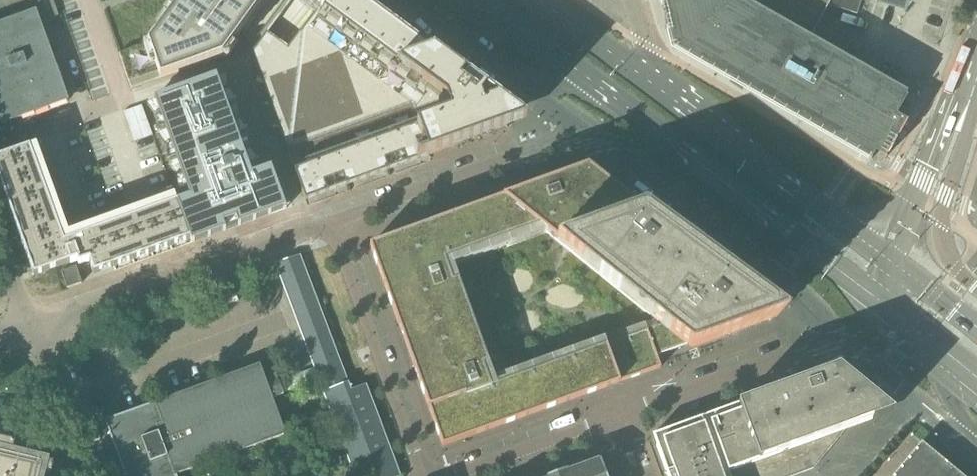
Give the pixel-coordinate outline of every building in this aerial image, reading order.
[(52,19),(59,16),(53,0),(42,0),(50,19),(52,19)] [(177,4),(180,7),(173,16),(169,14),(149,43),(119,53),(131,88),(223,57),(264,0),(180,0),(177,4)] [(253,52),(295,170),(305,197),(306,200),(429,156),(452,148),(512,126),(527,121),(487,92),(454,67),(367,2),(363,0),(322,0),(288,47),(267,32),(253,52)] [(677,47),(871,157),(871,159),(872,159),(877,150),(886,155),(886,156),(887,157),(907,122),(896,117),(907,98),(905,98),(808,43),(832,0),(666,0),(677,47)] [(830,6),(857,14),(861,0),(833,0),(830,6)] [(882,3),(882,1),(897,6),(897,7),(903,9),(904,7),(903,7),(905,0),(874,0),(882,3)] [(69,101),(36,10),(0,23),(0,120),(2,125),(69,101)] [(270,214),(285,209),(286,209),(286,208),(281,195),(281,194),(276,182),(276,181),(272,168),(271,167),(270,168),(266,169),(252,174),(249,167),(247,161),(217,76),(155,98),(187,189),(190,197),(177,202),(191,239),(192,243),(226,230),(223,223),(236,219),(238,226),(256,220),(254,213),(266,208),(269,215),(270,214)] [(123,112),(134,142),(151,136),(153,135),(142,105),(123,112)] [(0,156),(0,185),(32,275),(70,262),(70,263),(77,261),(79,264),(89,261),(93,274),(191,239),(177,202),(63,242),(29,146),(0,156)] [(553,179),(370,245),(384,284),(399,327),(413,365),(443,447),(661,367),(659,362),(692,350),(777,319),(612,185),(599,201),(566,174),(553,179)] [(315,368),(279,381),(276,373),(265,377),(260,364),(156,401),(156,403),(106,421),(107,424),(105,424),(110,436),(112,435),(126,475),(177,475),(176,475),(218,460),(236,468),(243,450),(286,435),(273,398),(284,395),(283,394),(320,380),(356,475),(400,475),(366,385),(351,390),(299,255),(275,264),(306,343),(315,368)] [(61,272),(67,288),(82,282),(77,266),(61,272)] [(653,435),(667,475),(793,475),(814,469),(815,467),(833,445),(846,430),(893,413),(839,368),(653,435)] [(46,463),(13,455),(16,444),(0,440),(0,475),(43,475),(46,463)] [(954,471),(921,443),(893,475),(960,475),(954,471)] [(601,460),(568,472),(567,470),(563,472),(551,475),(606,475),(601,460)]
